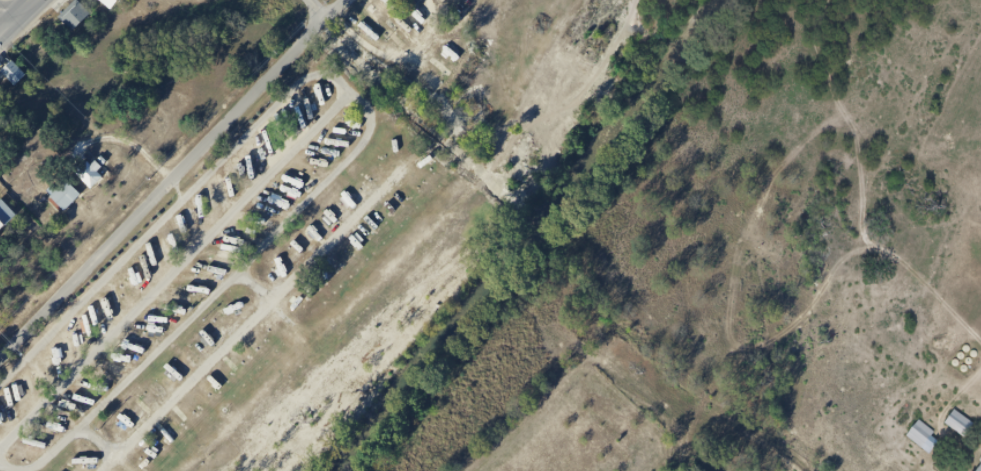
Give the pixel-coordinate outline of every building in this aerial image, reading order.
[(119,17),(97,0),(131,0),(132,1),(119,17)] [(84,6),(66,24),(82,40),(100,21),(84,6)] [(26,75),(12,61),(1,72),(15,87),(26,75)] [(20,67),(34,81),(22,92),(9,78),(20,67)] [(299,112),(295,101),(283,106),(287,117),(299,112)] [(66,171),(85,192),(99,179),(92,172),(103,162),(97,155),(86,165),(79,159),(66,171)] [(39,190),(57,210),(75,194),(61,179),(52,186),(48,182),(39,190)] [(18,217),(1,199),(0,200),(0,233),(18,217)] [(946,425),(966,439),(976,426),(956,411),(946,425)] [(936,434),(920,422),(907,438),(923,450),(936,434)]
